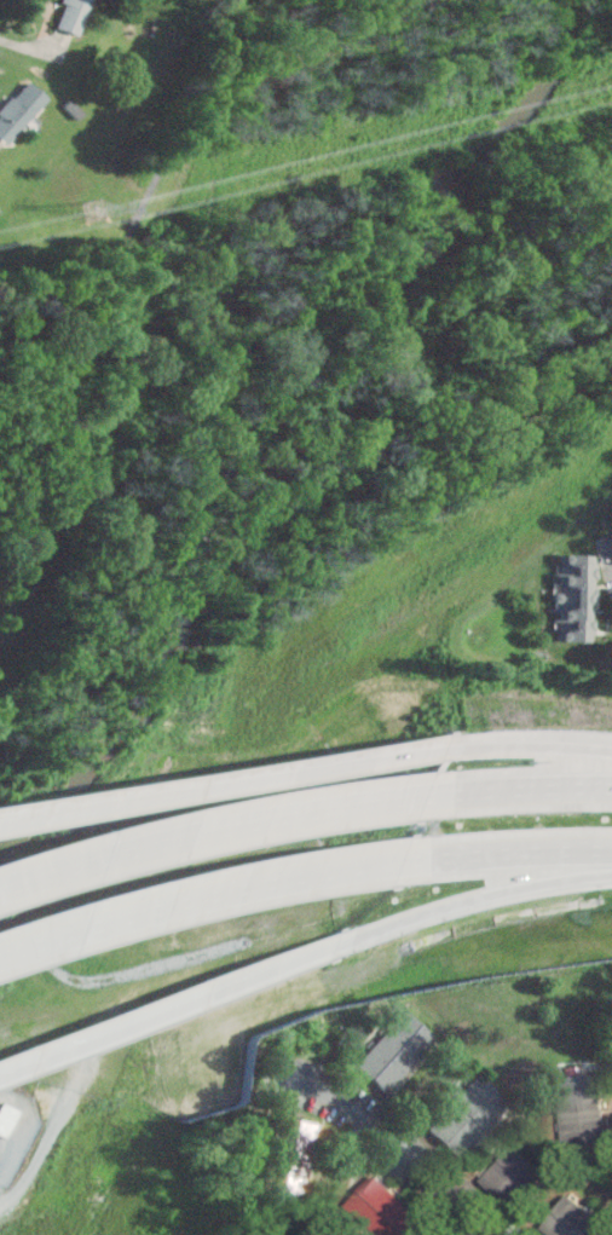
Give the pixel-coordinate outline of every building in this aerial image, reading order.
[(80,33),(92,0),(63,0),(67,1),(58,25),(80,33)] [(7,143),(0,136),(0,115),(1,114),(0,112),(0,110),(13,94),(16,97),(30,80),(48,97),(7,143)] [(600,553),(556,553),(556,640),(600,640),(600,553)] [(24,834),(18,800),(0,803),(0,838),(24,834)] [(193,921),(194,908),(213,909),(213,906),(223,897),(223,891),(211,890),(205,896),(198,895),(196,889),(202,889),(203,881),(194,880),(192,874),(189,875),(185,875),(0,924),(0,972),(193,921)] [(201,1017),(191,990),(0,1057),(0,1087),(201,1017)] [(356,1062),(388,1096),(443,1041),(409,1009),(356,1062)] [(427,1126),(460,1160),(515,1104),(483,1072),(427,1126)] [(561,1152),(607,1147),(600,1072),(555,1075),(561,1152)] [(0,1101),(0,1134),(7,1137),(18,1109),(0,1101)] [(264,1190),(307,1198),(319,1121),(276,1114),(264,1190)] [(478,1179),(509,1211),(543,1176),(512,1145),(478,1179)] [(343,1207),(376,1234),(421,1234),(431,1224),(374,1173),(343,1207)] [(565,1194),(538,1230),(545,1234),(611,1234),(611,1229),(565,1194)]
